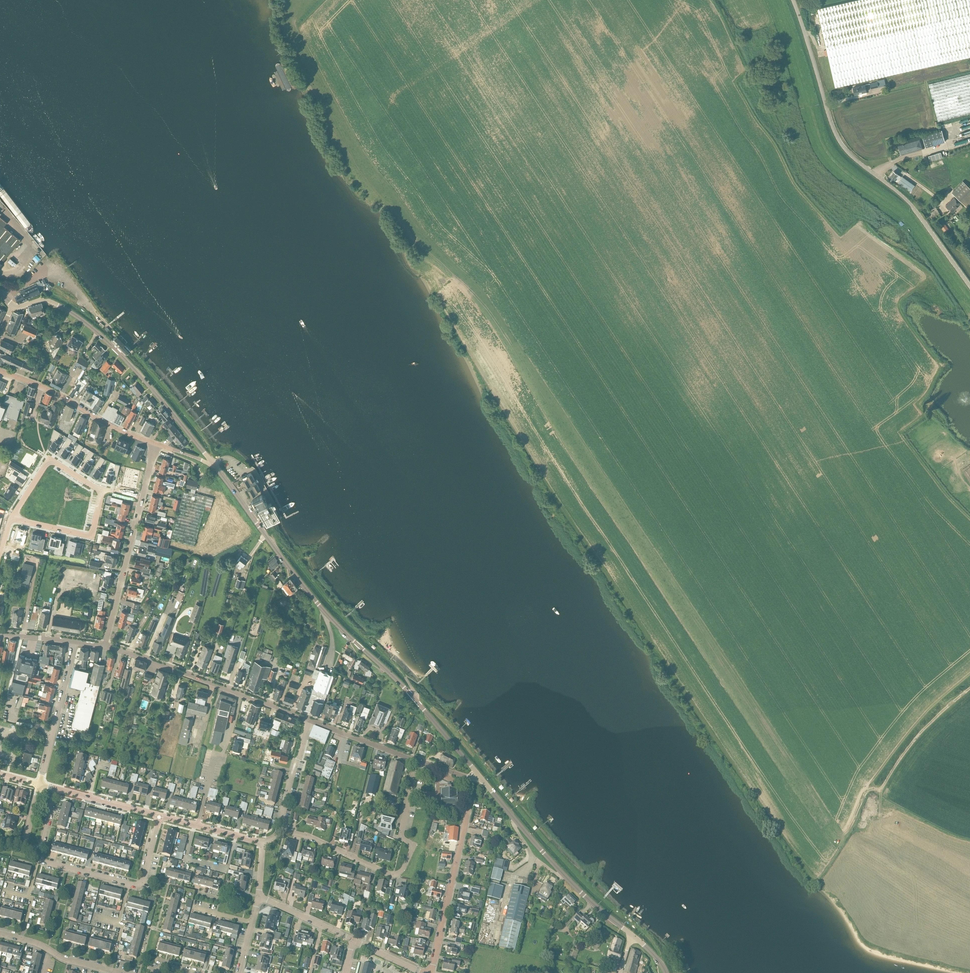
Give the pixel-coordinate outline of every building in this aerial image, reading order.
[(835,87),(969,56),(969,0),(856,0),(818,9),(835,87)] [(969,113),(969,74),(929,84),(938,121),(969,113)] [(870,83),(871,89),(886,85),(884,79),(877,81),(877,82),(870,83)] [(867,92),(865,85),(853,88),(855,95),(867,92)] [(921,135),(925,147),(945,141),(942,129),(921,135)] [(921,136),(898,143),(901,155),(925,148),(921,136)] [(932,161),(944,157),(942,151),(930,155),(932,161)] [(901,176),(898,174),(894,171),(889,178),(893,181),(895,178),(895,179),(898,181),(898,180),(898,181),(901,176)] [(915,185),(903,177),(898,183),(910,191),(915,185)] [(969,204),(969,186),(964,180),(953,192),(968,206),(969,204)] [(946,206),(953,212),(961,204),(954,198),(950,203),(949,203),(946,206)] [(2,263),(1,263),(21,240),(17,237),(4,226),(7,222),(0,217),(0,265),(2,263)] [(940,226),(944,232),(949,229),(944,223),(940,226)] [(36,285),(36,283),(29,287),(30,290),(29,291),(30,292),(38,289),(38,288),(44,285),(47,284),(44,279),(41,280),(42,282),(36,285)] [(29,293),(31,298),(40,293),(39,291),(45,288),(44,285),(38,288),(38,289),(30,292),(29,293)] [(15,297),(19,304),(31,298),(29,293),(30,292),(29,291),(30,290),(29,287),(20,292),(21,294),(15,297)] [(38,304),(36,305),(38,314),(40,314),(44,313),(44,310),(43,308),(43,306),(42,303),(38,304)] [(30,307),(27,308),(27,309),(29,314),(31,313),(32,316),(34,315),(36,315),(38,314),(36,305),(29,307),(30,307)] [(19,324),(23,313),(14,312),(10,321),(19,324)] [(7,329),(11,331),(15,333),(19,324),(10,321),(7,329)] [(32,341),(34,339),(35,337),(38,330),(25,325),(22,331),(26,333),(30,335),(26,338),(29,342),(30,341),(32,341)] [(51,336),(50,338),(48,341),(54,358),(62,342),(61,336),(57,334),(51,336)] [(76,348),(78,350),(81,346),(80,345),(82,342),(73,336),(70,340),(70,339),(67,344),(70,345),(69,346),(69,347),(69,348),(70,349),(71,350),(73,350),(74,350),(75,349),(76,348)] [(113,339),(112,340),(126,354),(129,352),(130,351),(124,345),(126,343),(119,337),(118,338),(116,336),(113,339)] [(4,349),(10,352),(13,345),(7,342),(2,340),(0,345),(0,347),(4,349)] [(97,359),(101,354),(106,350),(97,342),(93,346),(97,351),(93,355),(97,359)] [(0,364),(1,362),(4,363),(5,361),(11,364),(15,365),(27,371),(28,370),(32,372),(32,371),(34,367),(35,364),(30,362),(29,365),(23,362),(16,359),(8,355),(6,354),(1,352),(0,351),(0,364)] [(105,358),(101,354),(97,359),(95,361),(94,362),(95,362),(92,365),(96,368),(105,358)] [(79,356),(75,365),(84,370),(88,362),(79,356)] [(107,360),(103,364),(99,369),(105,374),(110,369),(108,367),(111,364),(107,360)] [(116,360),(113,364),(112,364),(122,374),(126,370),(116,360)] [(51,376),(49,380),(52,381),(50,384),(60,389),(62,385),(68,375),(58,369),(54,378),(51,376)] [(80,380),(72,390),(69,394),(73,397),(78,390),(80,391),(88,379),(85,377),(82,380),(80,378),(79,380),(80,380)] [(114,380),(108,378),(104,393),(110,395),(114,380)] [(137,382),(133,386),(138,392),(136,394),(138,396),(144,391),(137,382)] [(35,388),(29,386),(27,393),(26,396),(32,398),(33,395),(35,388)] [(80,401),(86,405),(93,394),(86,390),(80,401)] [(46,392),(44,397),(42,401),(49,404),(52,395),(46,392)] [(7,394),(4,403),(5,404),(13,406),(10,414),(10,413),(8,418),(16,420),(20,407),(22,408),(23,401),(21,400),(22,399),(7,394)] [(99,397),(93,394),(86,405),(91,408),(92,406),(93,407),(97,401),(99,397)] [(120,395),(117,400),(126,405),(129,400),(120,395)] [(143,400),(145,403),(148,406),(149,405),(151,408),(157,403),(151,397),(148,400),(147,399),(148,398),(146,396),(142,399),(143,400)] [(98,412),(100,407),(104,401),(99,397),(97,401),(93,407),(93,408),(92,408),(98,412)] [(23,414),(21,422),(23,422),(25,414),(30,415),(34,403),(27,401),(23,414)] [(1,419),(1,418),(7,420),(8,417),(8,418),(10,413),(10,414),(13,406),(5,404),(4,403),(0,402),(0,419),(1,419)] [(39,420),(44,422),(48,423),(48,425),(49,427),(51,428),(52,427),(53,425),(59,406),(53,404),(51,410),(48,410),(47,413),(42,411),(39,420)] [(60,416),(69,420),(71,416),(73,417),(74,415),(75,414),(73,413),(74,412),(73,412),(74,408),(66,404),(65,406),(63,405),(61,410),(60,412),(62,412),(60,416)] [(103,416),(111,420),(116,411),(118,409),(113,406),(112,407),(108,405),(103,416)] [(121,411),(128,415),(131,408),(125,405),(121,411)] [(162,423),(165,421),(165,420),(170,416),(162,407),(160,409),(161,411),(158,412),(164,419),(161,422),(162,423)] [(129,427),(131,423),(135,416),(136,413),(131,410),(123,425),(129,427)] [(115,423),(120,414),(116,411),(111,420),(115,423)] [(115,423),(120,425),(122,421),(125,416),(120,414),(115,423)] [(81,416),(74,431),(81,434),(86,424),(84,423),(87,419),(81,416)] [(162,423),(163,423),(162,424),(171,434),(171,435),(177,429),(169,419),(166,421),(165,421),(162,423)] [(106,426),(94,421),(89,439),(101,443),(106,426)] [(149,435),(151,432),(152,433),(155,428),(153,428),(154,425),(146,421),(141,431),(149,435)] [(53,442),(50,447),(55,451),(61,441),(57,439),(61,433),(54,429),(51,440),(53,442)] [(176,441),(182,436),(177,429),(171,435),(176,441)] [(182,436),(176,441),(181,448),(188,443),(182,436)] [(65,449),(61,455),(66,458),(73,448),(69,445),(72,440),(68,437),(62,447),(65,449)] [(113,442),(109,450),(113,451),(114,449),(119,451),(124,440),(118,438),(116,443),(113,442)] [(124,440),(119,451),(124,453),(123,455),(127,457),(130,450),(127,448),(129,442),(124,440)] [(75,456),(72,461),(77,465),(83,455),(79,453),(83,446),(79,443),(72,454),(75,456)] [(131,457),(140,461),(140,460),(139,460),(144,449),(144,450),(145,449),(136,446),(131,457)] [(9,459),(18,463),(22,453),(13,450),(9,459)] [(86,462),(82,468),(88,471),(93,462),(90,460),(94,453),(90,450),(83,461),(86,462)] [(26,452),(19,462),(28,468),(31,463),(33,464),(36,459),(35,458),(37,456),(33,453),(31,456),(26,452)] [(97,469),(93,475),(98,478),(104,469),(100,467),(105,459),(101,456),(94,467),(97,469)] [(161,464),(169,467),(171,460),(163,458),(161,464)] [(9,477),(12,479),(11,480),(16,483),(16,482),(22,486),(24,483),(25,482),(28,477),(22,473),(24,470),(12,462),(9,465),(14,469),(9,477)] [(109,470),(106,481),(112,482),(114,475),(117,476),(120,465),(115,464),(113,471),(109,470)] [(160,471),(164,473),(166,473),(167,469),(175,472),(176,469),(172,468),(169,467),(161,464),(160,471)] [(128,472),(127,478),(138,480),(140,475),(132,473),(132,470),(130,469),(129,472),(128,472)] [(246,487),(256,482),(251,473),(241,478),(246,487)] [(156,480),(155,483),(161,485),(165,486),(165,485),(166,486),(169,486),(170,487),(172,487),(174,487),(175,483),(165,481),(165,482),(162,481),(163,477),(162,477),(157,476),(156,476),(155,480),(156,480)] [(127,478),(125,484),(126,484),(125,487),(128,487),(129,484),(137,486),(138,480),(127,478)] [(211,507),(212,503),(213,498),(195,493),(196,489),(196,490),(198,482),(188,479),(186,487),(192,488),(191,492),(184,490),(171,540),(194,546),(204,510),(210,511),(211,507)] [(256,482),(246,487),(251,497),(261,491),(256,482)] [(164,493),(165,486),(161,485),(155,483),(153,490),(160,492),(164,493)] [(10,485),(4,494),(11,498),(17,489),(10,485)] [(268,504),(262,494),(252,500),(258,510),(266,525),(280,517),(271,502),(268,504)] [(152,495),(150,503),(157,504),(161,505),(162,502),(160,502),(161,498),(157,497),(152,495)] [(121,507),(129,509),(130,504),(121,502),(122,499),(111,497),(110,500),(116,501),(116,502),(122,504),(121,507)] [(118,518),(118,519),(123,520),(125,513),(128,514),(129,509),(121,507),(118,518)] [(117,526),(116,529),(123,531),(125,525),(118,523),(114,522),(114,523),(111,522),(112,519),(111,519),(107,518),(106,518),(106,520),(105,519),(105,522),(113,525),(117,526)] [(150,527),(149,527),(145,526),(143,532),(157,535),(160,536),(160,534),(152,532),(153,528),(150,527)] [(21,540),(20,544),(24,545),(27,535),(23,534),(24,531),(25,531),(18,529),(15,538),(15,539),(21,540)] [(33,532),(31,542),(29,547),(35,548),(42,550),(45,539),(41,537),(41,534),(33,532)] [(111,550),(113,551),(118,552),(120,545),(119,545),(120,541),(116,540),(113,539),(114,537),(102,534),(100,540),(112,543),(111,550)] [(51,536),(49,544),(56,546),(54,553),(62,555),(64,543),(60,542),(61,539),(56,537),(54,537),(51,536)] [(160,536),(158,545),(168,547),(170,539),(166,538),(160,536)] [(69,540),(66,555),(74,557),(75,553),(81,554),(83,543),(69,540)] [(139,547),(170,555),(172,548),(168,547),(158,545),(157,545),(141,541),(139,547)] [(146,552),(158,554),(156,561),(159,562),(161,555),(170,557),(170,555),(139,547),(138,553),(146,555),(146,552)] [(104,560),(106,560),(105,563),(109,564),(115,566),(117,558),(111,556),(105,554),(104,557),(104,560)] [(247,560),(241,555),(236,562),(240,564),(237,567),(239,569),(240,569),(243,565),(247,560)] [(275,556),(271,559),(268,561),(271,565),(272,565),(274,568),(279,564),(277,561),(278,560),(275,556)] [(135,565),(140,567),(142,567),(141,571),(149,573),(150,569),(147,568),(148,565),(149,565),(150,560),(141,558),(140,561),(136,559),(135,565)] [(91,560),(89,567),(99,569),(100,563),(91,560)] [(160,576),(161,573),(164,563),(156,561),(155,566),(157,567),(155,574),(160,576)] [(18,582),(29,585),(34,566),(24,563),(18,582)] [(105,581),(111,582),(112,578),(110,577),(111,572),(105,571),(104,576),(105,576),(105,579),(106,579),(105,581)] [(131,582),(135,583),(139,584),(140,578),(138,578),(140,573),(136,572),(135,577),(132,576),(131,582)] [(290,578),(286,581),(282,584),(285,587),(282,590),(286,595),(289,592),(289,593),(291,591),(293,593),(297,589),(296,587),(297,587),(290,578)] [(137,591),(134,590),(129,589),(127,594),(135,596),(136,595),(142,596),(144,590),(138,588),(137,591)] [(175,599),(181,601),(184,593),(179,591),(175,599)] [(151,604),(150,604),(145,613),(150,616),(155,606),(157,603),(153,600),(151,604)] [(195,603),(189,620),(197,622),(203,606),(195,603)] [(12,612),(11,622),(13,622),(12,626),(20,627),(20,622),(22,622),(23,609),(18,609),(18,611),(16,611),(16,612),(12,612)] [(97,615),(96,621),(95,626),(102,627),(105,617),(104,617),(105,611),(100,610),(99,615),(97,615)] [(122,611),(120,619),(131,621),(132,621),(134,617),(127,616),(128,613),(122,611)] [(145,615),(139,625),(142,627),(148,617),(145,615)] [(169,615),(160,636),(167,638),(175,617),(169,615)] [(53,617),(52,622),(52,627),(80,632),(82,622),(53,617)] [(131,621),(120,619),(118,626),(124,628),(126,621),(127,622),(127,623),(131,624),(131,621)] [(153,620),(149,629),(153,631),(157,622),(154,620),(153,620)] [(218,622),(216,631),(222,633),(224,624),(218,622)] [(131,642),(136,627),(130,625),(125,640),(131,642)] [(142,636),(140,640),(139,644),(145,646),(147,639),(148,639),(149,635),(146,634),(145,634),(142,636)] [(189,640),(173,634),(170,643),(179,646),(176,654),(183,657),(189,640)] [(157,639),(155,645),(153,650),(159,652),(160,648),(161,648),(165,638),(160,637),(159,639),(157,639)] [(9,645),(8,648),(12,649),(11,653),(14,654),(16,646),(17,641),(10,640),(9,645)] [(53,664),(55,645),(51,645),(44,644),(44,652),(41,652),(40,654),(38,660),(46,662),(53,664)] [(227,657),(224,665),(223,670),(231,672),(234,659),(237,647),(228,644),(224,656),(227,657)] [(58,654),(59,646),(55,645),(53,664),(62,666),(63,654),(58,654)] [(213,649),(204,645),(197,664),(206,668),(213,649)] [(315,647),(313,651),(313,653),(311,652),(309,658),(311,659),(309,665),(315,667),(316,664),(321,666),(327,647),(324,646),(323,649),(315,647)] [(87,659),(88,649),(81,648),(79,658),(83,659),(82,665),(80,665),(80,668),(85,669),(86,666),(85,666),(86,659),(87,659)] [(347,648),(343,654),(348,658),(348,659),(351,661),(348,666),(351,668),(356,660),(355,660),(356,657),(355,656),(355,655),(355,653),(347,648)] [(91,650),(91,655),(90,658),(94,658),(93,662),(95,663),(95,662),(97,663),(99,651),(91,650)] [(256,655),(263,658),(269,661),(271,655),(258,650),(256,655)] [(215,654),(213,661),(211,665),(212,666),(211,669),(217,672),(222,657),(215,654)] [(19,655),(9,693),(24,696),(25,693),(28,678),(29,674),(34,675),(35,674),(38,660),(19,655)] [(126,660),(121,659),(118,669),(117,669),(115,675),(121,677),(126,660)] [(133,668),(144,672),(147,663),(136,659),(133,668)] [(371,672),(368,669),(370,666),(361,660),(360,661),(358,660),(357,662),(356,662),(354,668),(358,669),(359,665),(366,671),(365,674),(370,676),(371,672)] [(72,726),(77,728),(88,731),(104,665),(97,663),(95,662),(95,663),(90,682),(86,681),(84,689),(81,689),(72,726)] [(255,662),(251,673),(250,677),(252,678),(249,687),(258,690),(261,681),(263,682),(264,678),(267,679),(271,667),(255,662)] [(49,665),(48,668),(47,672),(52,674),(58,675),(60,668),(54,667),(54,666),(49,665)] [(242,682),(244,678),(246,672),(248,672),(249,668),(243,666),(242,670),(239,669),(235,680),(242,682)] [(70,686),(81,689),(84,689),(86,681),(89,672),(80,669),(75,668),(70,686)] [(303,709),(310,711),(324,672),(315,668),(312,677),(316,679),(313,688),(311,688),(303,709)] [(125,669),(124,674),(121,686),(126,687),(131,670),(125,669)] [(159,670),(157,675),(151,693),(162,697),(170,674),(159,670)] [(324,672),(310,711),(320,714),(326,693),(327,693),(332,680),(334,675),(324,672)] [(56,682),(58,675),(52,674),(51,678),(46,677),(45,680),(50,681),(50,680),(56,682)] [(352,679),(362,683),(364,679),(353,675),(352,679)] [(288,688),(297,691),(299,685),(290,682),(288,688)] [(44,686),(44,687),(43,691),(53,694),(55,687),(49,685),(44,684),(44,686)] [(133,694),(133,691),(134,687),(128,686),(125,695),(130,696),(130,694),(133,694)] [(183,696),(184,692),(185,687),(178,686),(175,701),(177,701),(179,695),(183,696)] [(296,706),(303,709),(311,688),(310,687),(308,691),(308,690),(308,689),(307,689),(306,690),(303,689),(296,706)] [(276,688),(274,693),(273,698),(279,700),(282,690),(276,688)] [(43,691),(42,695),(41,695),(41,698),(46,699),(52,700),(53,694),(43,691)] [(206,699),(206,698),(208,693),(198,691),(197,697),(196,703),(189,701),(178,743),(186,745),(191,728),(194,713),(205,716),(207,706),(205,705),(206,699)] [(215,707),(219,708),(212,737),(211,742),(219,744),(222,731),(225,731),(229,713),(234,714),(236,706),(235,706),(237,699),(220,693),(215,707)] [(285,696),(284,696),(283,701),(292,704),(294,699),(285,696)] [(38,709),(49,712),(51,705),(44,704),(45,703),(40,702),(39,705),(38,709)] [(359,716),(355,728),(361,730),(365,719),(366,719),(370,709),(365,707),(366,704),(360,702),(357,710),(362,712),(360,716),(359,716)] [(260,706),(252,703),(246,720),(254,723),(260,706)] [(326,703),(325,707),(323,712),(329,714),(333,704),(332,705),(326,703)] [(372,725),(375,726),(375,727),(375,726),(380,728),(383,722),(386,723),(391,711),(388,710),(389,708),(377,703),(370,722),(369,724),(372,725)] [(333,704),(329,714),(330,713),(336,715),(336,714),(339,715),(342,706),(339,705),(338,706),(333,704)] [(350,708),(345,706),(341,718),(349,721),(351,713),(354,714),(357,706),(351,705),(350,708)] [(36,717),(41,718),(41,717),(47,719),(49,712),(38,709),(38,710),(43,711),(41,715),(37,714),(33,713),(33,715),(36,716),(36,717)] [(295,719),(277,711),(274,718),(293,725),(295,719)] [(414,719),(410,725),(415,728),(419,722),(414,719)] [(260,720),(259,724),(258,729),(266,731),(266,729),(270,730),(272,721),(266,720),(266,721),(260,720)] [(313,728),(309,737),(320,742),(320,743),(325,745),(330,733),(315,727),(313,728)] [(397,737),(401,739),(405,731),(397,728),(396,731),(395,734),(394,734),(393,735),(397,737)] [(394,745),(397,737),(393,735),(394,734),(395,734),(396,731),(392,730),(387,742),(394,745)] [(417,736),(410,734),(406,745),(413,748),(417,736)] [(233,749),(241,751),(243,741),(250,743),(251,739),(243,737),(242,740),(235,739),(233,749)] [(282,750),(283,750),(288,752),(290,746),(291,746),(292,741),(285,740),(282,739),(281,746),(283,747),(282,750)] [(354,747),(352,752),(350,758),(361,761),(364,750),(354,747)] [(325,756),(331,758),(332,758),(335,750),(328,748),(326,754),(325,756)] [(29,766),(32,753),(24,751),(21,764),(29,766)] [(281,753),(276,752),(271,751),(270,755),(280,758),(279,761),(287,762),(288,756),(280,755),(281,753)] [(325,756),(326,754),(323,753),(319,765),(316,764),(312,773),(312,774),(320,777),(320,776),(329,779),(335,763),(330,761),(331,758),(325,756)] [(439,762),(452,767),(456,759),(443,754),(439,762)] [(76,761),(85,763),(86,757),(78,755),(76,761)] [(376,757),(375,762),(373,768),(380,770),(381,768),(384,769),(386,761),(380,759),(380,758),(376,757)] [(85,763),(76,761),(75,767),(83,770),(85,763)] [(391,763),(383,793),(396,796),(404,766),(391,763)] [(83,770),(75,767),(73,774),(81,776),(83,770)] [(283,774),(278,773),(275,772),(274,778),(281,780),(283,774)] [(81,776),(73,774),(71,780),(80,782),(81,776)] [(370,775),(365,794),(375,796),(380,777),(378,777),(371,775),(370,775)] [(281,780),(274,778),(272,784),(279,786),(281,780)] [(305,784),(312,786),(314,780),(307,778),(305,784)] [(104,780),(103,783),(101,788),(108,790),(110,781),(104,780)] [(110,781),(108,790),(114,791),(116,783),(110,781)] [(116,783),(114,791),(120,793),(123,785),(116,783)] [(142,786),(140,794),(146,796),(149,787),(144,786),(145,783),(143,783),(142,786)] [(136,784),(135,787),(134,792),(140,794),(142,786),(136,784)] [(279,786),(272,784),(270,790),(278,792),(279,786)] [(303,791),(311,793),(312,786),(305,784),(303,791)] [(123,785),(120,793),(127,795),(129,786),(123,785)] [(2,792),(2,795),(4,795),(3,800),(10,802),(11,799),(12,797),(13,792),(9,791),(9,792),(7,791),(8,788),(3,787),(2,792)] [(441,807),(457,807),(457,798),(457,790),(453,790),(453,787),(445,787),(445,790),(441,790),(441,798),(441,799),(433,799),(430,801),(430,804),(433,807),(441,807)] [(210,788),(207,797),(216,800),(218,791),(210,788)] [(152,797),(159,799),(161,791),(154,789),(152,797)] [(17,803),(20,804),(25,805),(28,794),(21,792),(16,790),(15,797),(18,798),(17,803)] [(270,790),(269,796),(276,798),(278,792),(270,790)] [(165,800),(166,796),(167,792),(161,791),(159,799),(165,800)] [(311,793),(303,791),(301,798),(314,801),(314,799),(309,798),(311,793)] [(267,802),(270,803),(275,804),(276,798),(269,796),(265,795),(265,798),(268,799),(267,802)] [(176,808),(178,799),(172,798),(170,806),(176,808)] [(296,807),(301,808),(303,809),(302,810),(307,812),(310,803),(313,804),(314,801),(301,798),(299,805),(297,804),(296,807)] [(178,799),(176,808),(183,809),(185,801),(178,799)] [(185,801),(183,809),(189,811),(191,803),(185,801)] [(62,809),(70,811),(71,805),(63,803),(62,809)] [(191,803),(189,811),(195,812),(197,804),(191,803)] [(204,807),(207,808),(206,811),(212,813),(215,805),(208,803),(208,804),(205,804),(204,807)] [(215,805),(212,813),(219,814),(221,806),(215,805)] [(266,807),(263,816),(271,818),(274,809),(266,807)] [(227,808),(226,811),(225,816),(231,818),(233,809),(227,808)] [(70,811),(62,809),(60,815),(68,817),(70,811)] [(87,809),(85,814),(84,817),(90,818),(93,810),(87,809)] [(233,809),(231,818),(237,819),(240,811),(233,809)] [(99,812),(93,810),(90,818),(96,820),(99,812)] [(480,824),(483,825),(484,822),(492,823),(493,817),(488,816),(489,813),(483,811),(480,824)] [(105,814),(99,812),(96,820),(102,821),(105,814)] [(111,815),(105,814),(102,821),(108,823),(111,815)] [(7,815),(5,824),(3,824),(2,825),(2,827),(2,828),(4,828),(4,829),(14,831),(17,818),(7,815)] [(68,817),(60,815),(59,821),(67,823),(68,817)] [(117,817),(111,815),(108,823),(115,825),(117,817)] [(249,826),(251,818),(244,816),(242,825),(249,826)] [(123,818),(117,817),(115,825),(121,826),(123,818)] [(309,817),(308,819),(307,824),(317,826),(316,828),(324,831),(326,825),(330,825),(331,820),(326,819),(326,820),(319,818),(318,819),(309,817)] [(251,818),(249,826),(255,828),(257,820),(251,818)] [(381,824),(392,826),(393,821),(382,818),(381,824)] [(257,820),(255,828),(261,830),(263,821),(257,820)] [(67,823),(59,821),(57,827),(65,829),(67,823)] [(263,821),(261,830),(268,831),(270,823),(263,821)] [(136,828),(144,830),(145,824),(137,822),(136,828)] [(390,832),(392,826),(381,824),(379,829),(390,832)] [(134,834),(142,836),(144,830),(136,828),(134,834)] [(175,838),(176,832),(168,830),(167,836),(175,838)] [(342,830),(341,836),(339,841),(348,843),(348,840),(352,841),(354,835),(350,834),(350,832),(342,830)] [(448,841),(457,842),(458,833),(457,833),(449,832),(448,832),(448,834),(449,835),(448,841)] [(133,840),(141,842),(142,836),(134,834),(133,840)] [(165,842),(173,844),(175,838),(167,836),(165,842)] [(478,838),(476,838),(471,837),(469,846),(476,848),(476,847),(479,848),(481,840),(478,839),(478,838)] [(194,846),(201,848),(203,839),(196,838),(194,846)] [(515,853),(519,850),(516,846),(517,845),(514,842),(513,843),(509,838),(505,842),(509,847),(508,847),(514,854),(515,853)] [(209,841),(203,839),(201,848),(207,849),(206,852),(209,852),(211,845),(209,844),(209,841)] [(141,842),(133,840),(131,846),(139,848),(141,842)] [(283,854),(288,856),(292,857),(291,861),(295,862),(297,853),(294,852),(296,842),(287,840),(283,854)] [(172,848),(173,844),(165,842),(164,848),(172,850),(175,851),(175,849),(172,848)] [(213,851),(219,852),(222,844),(215,842),(214,845),(211,845),(209,852),(212,853),(213,851)] [(376,845),(362,842),(359,850),(370,853),(371,850),(375,851),(376,845)] [(53,843),(51,851),(57,853),(59,845),(53,843)] [(222,844),(219,852),(226,854),(228,846),(222,844)] [(378,844),(376,849),(375,854),(378,855),(377,859),(382,860),(382,859),(390,861),(392,853),(391,853),(392,851),(391,850),(389,849),(388,850),(387,852),(380,850),(381,845),(378,844)] [(57,853),(63,854),(65,847),(59,845),(57,853)] [(69,856),(71,848),(65,847),(63,854),(69,856)] [(298,853),(297,858),(297,860),(301,861),(302,856),(313,859),(315,851),(308,849),(308,848),(304,847),(302,854),(298,853)] [(75,857),(77,850),(71,848),(69,856),(75,857)] [(172,850),(164,848),(162,854),(170,856),(172,850)] [(75,857),(81,859),(83,851),(77,850),(75,857)] [(177,852),(175,858),(182,860),(183,853),(178,852),(177,852)] [(451,860),(451,854),(442,853),(441,859),(442,859),(441,863),(439,863),(439,867),(445,867),(445,863),(444,863),(445,860),(451,860)] [(99,864),(101,856),(95,854),(93,862),(99,864)] [(242,861),(250,863),(252,856),(243,854),(242,861)] [(101,856),(99,864),(105,865),(107,857),(101,856)] [(111,867),(113,859),(107,857),(105,865),(111,867)] [(323,857),(322,862),(321,865),(333,868),(335,859),(331,858),(331,859),(323,857)] [(113,859),(111,867),(117,868),(119,861),(113,859)] [(496,859),(494,865),(502,867),(504,861),(496,859)] [(238,864),(241,864),(241,867),(249,869),(250,863),(242,861),(239,860),(238,864)] [(119,861),(117,868),(123,870),(125,862),(119,861)] [(173,861),(172,865),(166,864),(166,865),(164,864),(163,864),(162,866),(163,867),(165,867),(171,868),(170,870),(167,869),(165,876),(171,878),(173,871),(174,866),(175,862),(173,861)] [(123,870),(129,872),(131,864),(125,862),(123,870)] [(463,873),(468,875),(472,875),(475,864),(466,862),(463,873)] [(342,864),(340,869),(339,874),(348,876),(348,877),(353,879),(355,872),(351,871),(352,866),(342,864)] [(493,868),(491,880),(500,882),(502,870),(501,870),(494,868),(493,868)] [(202,878),(204,874),(203,874),(205,869),(202,869),(201,873),(200,878),(196,877),(194,884),(200,886),(202,878)] [(177,880),(183,881),(185,874),(179,872),(177,880)] [(355,877),(354,882),(354,883),(360,885),(361,882),(369,884),(371,875),(359,872),(357,878),(355,877)] [(191,875),(185,874),(183,881),(189,883),(191,875)] [(200,886),(206,887),(208,880),(209,880),(209,878),(206,877),(206,879),(202,878),(200,886)] [(235,879),(235,882),(246,885),(247,878),(239,877),(238,880),(235,879)] [(54,879),(51,890),(53,890),(54,889),(57,889),(59,880),(54,879)] [(283,883),(281,882),(276,881),(274,890),(284,892),(285,888),(288,889),(290,881),(283,879),(283,883)] [(220,883),(214,881),(212,889),(218,890),(220,883)] [(379,881),(378,886),(377,891),(385,893),(384,895),(389,896),(391,889),(388,888),(388,889),(386,888),(387,883),(379,881)] [(232,889),(232,891),(236,892),(236,890),(245,891),(246,885),(235,882),(233,889),(232,889)] [(77,889),(84,891),(86,885),(79,883),(77,889)] [(491,884),(488,898),(500,901),(503,887),(499,886),(491,884)] [(539,894),(544,897),(542,900),(545,902),(551,893),(549,890),(551,887),(546,884),(539,894)] [(294,885),(293,886),(292,891),(295,891),(294,894),(300,896),(300,897),(304,898),(306,890),(300,889),(300,886),(294,885)] [(513,885),(512,890),(499,948),(515,952),(529,889),(513,885)] [(396,888),(395,893),(394,896),(401,898),(400,900),(407,901),(410,889),(403,887),(403,889),(396,888)] [(469,901),(471,892),(477,894),(477,893),(478,893),(479,890),(478,890),(478,889),(472,887),(471,892),(466,891),(460,890),(458,899),(464,901),(464,900),(469,901)] [(75,895),(83,897),(84,891),(77,889),(75,895)] [(439,899),(439,898),(440,898),(442,892),(433,890),(431,896),(436,897),(436,899),(439,899)] [(310,894),(309,898),(308,903),(313,904),(312,908),(322,911),(324,903),(313,900),(314,895),(310,894)] [(329,903),(328,906),(329,907),(331,908),(330,912),(334,913),(337,913),(337,914),(342,916),(343,911),(345,912),(348,902),(348,901),(349,896),(344,894),(343,898),(344,898),(343,901),(342,904),(332,902),(330,902),(329,903)] [(565,897),(562,900),(570,907),(571,906),(572,907),(575,905),(574,904),(577,901),(570,894),(566,898),(565,897)] [(74,901),(81,903),(83,897),(75,895),(74,901)] [(171,901),(178,903),(180,897),(172,895),(171,901)] [(140,901),(135,900),(132,909),(132,911),(134,912),(135,909),(137,910),(140,901)] [(46,901),(45,907),(44,907),(52,909),(54,903),(46,901)] [(74,901),(72,907),(80,909),(81,903),(74,901)] [(178,903),(171,901),(169,907),(177,909),(178,903)] [(150,904),(145,903),(142,913),(145,914),(145,912),(148,913),(150,904)] [(406,910),(403,911),(405,916),(408,914),(411,903),(409,903),(408,904),(408,905),(406,907),(406,908),(406,910)] [(432,908),(427,906),(422,905),(421,910),(427,912),(425,918),(434,921),(435,915),(436,915),(437,912),(431,910),(432,908)] [(454,915),(455,915),(454,917),(459,918),(460,916),(461,916),(461,913),(466,914),(467,908),(462,907),(462,906),(456,905),(454,915)] [(359,923),(362,912),(363,906),(361,906),(359,911),(357,910),(356,914),(349,912),(346,924),(353,925),(354,922),(359,923)] [(50,915),(52,909),(44,907),(43,913),(50,915)] [(80,909),(72,907),(71,913),(78,915),(80,909)] [(169,907),(168,913),(175,915),(177,909),(169,907)] [(472,907),(471,913),(473,913),(473,915),(478,916),(480,909),(472,907)] [(363,920),(362,926),(361,930),(368,932),(370,926),(374,927),(377,913),(379,913),(379,910),(376,909),(374,908),(372,916),(371,915),(370,922),(363,920)] [(37,914),(42,915),(41,919),(49,921),(50,915),(43,913),(38,912),(37,914)] [(280,917),(278,917),(278,914),(270,912),(269,915),(271,915),(270,918),(268,917),(266,924),(275,926),(276,923),(279,923),(280,917)] [(78,915),(71,913),(69,919),(76,921),(78,915)] [(166,919),(174,921),(175,915),(168,913),(166,919)] [(590,920),(589,921),(585,917),(583,919),(578,914),(572,920),(578,925),(580,921),(584,925),(582,927),(586,930),(589,927),(588,927),(591,924),(592,923),(593,923),(593,922),(593,921),(592,920),(591,920),(590,920)] [(40,925),(47,927),(49,921),(41,919),(40,925)] [(165,925),(172,927),(174,921),(166,919),(165,925)] [(452,926),(451,928),(458,930),(459,930),(459,929),(461,930),(464,931),(465,928),(461,927),(461,928),(459,928),(460,923),(451,921),(450,926),(452,926)] [(426,924),(421,923),(417,922),(416,928),(420,929),(418,936),(429,938),(431,930),(425,929),(426,924)] [(274,930),(275,926),(266,924),(264,930),(267,931),(266,934),(280,937),(281,934),(276,933),(277,930),(274,930)] [(165,925),(163,931),(170,933),(172,927),(165,925)] [(144,928),(137,926),(135,932),(143,934),(144,928)] [(234,926),(232,935),(231,936),(234,937),(234,935),(237,936),(239,927),(234,926)] [(378,928),(377,933),(375,938),(382,940),(384,932),(388,933),(389,927),(386,926),(385,930),(378,928)] [(450,935),(455,936),(457,936),(458,932),(460,932),(460,933),(466,934),(467,932),(464,931),(461,930),(459,929),(459,930),(458,930),(451,928),(450,935)] [(69,930),(69,932),(66,931),(63,940),(69,942),(72,931),(69,930)] [(295,936),(294,941),(293,942),(296,943),(302,945),(303,942),(305,932),(300,931),(298,937),(295,936)] [(134,938),(141,940),(143,934),(135,932),(134,938)] [(310,938),(311,933),(305,932),(303,942),(307,943),(307,946),(310,947),(311,944),(312,945),(314,939),(312,938),(310,938)] [(279,941),(280,937),(266,934),(266,936),(263,936),(261,942),(270,945),(273,945),(274,939),(279,941)] [(88,947),(94,948),(96,939),(96,938),(94,937),(94,939),(91,938),(88,947)] [(126,940),(126,941),(131,942),(130,944),(132,944),(140,946),(141,942),(141,940),(134,938),(131,938),(127,937),(126,939),(126,940)] [(399,949),(400,944),(401,939),(395,937),(394,939),(390,938),(388,944),(393,945),(392,947),(399,949)] [(620,960),(622,953),(619,952),(622,941),(615,939),(611,950),(610,949),(608,956),(620,960)] [(415,948),(424,950),(425,945),(428,946),(429,942),(416,940),(415,943),(416,943),(415,948)] [(261,952),(266,953),(271,954),(272,951),(272,949),(270,948),(270,945),(261,942),(260,949),(262,949),(261,952)] [(323,942),(321,952),(328,954),(330,944),(323,942)] [(131,947),(130,950),(138,952),(140,946),(132,944),(130,944),(129,947),(131,947)] [(446,953),(451,954),(456,955),(457,948),(463,949),(464,946),(455,944),(454,947),(448,946),(446,953)] [(7,954),(7,957),(12,958),(12,956),(15,947),(9,946),(7,954)] [(332,960),(335,960),(339,961),(342,950),(336,949),(336,947),(333,946),(330,955),(333,956),(332,960)] [(15,947),(12,956),(17,957),(17,960),(20,960),(22,953),(19,952),(20,949),(15,947)] [(414,954),(413,953),(412,957),(425,960),(426,956),(423,956),(424,950),(415,948),(414,954)] [(624,972),(636,972),(638,965),(637,964),(641,952),(632,949),(624,972)] [(133,958),(136,958),(138,952),(130,950),(128,950),(127,952),(128,953),(130,954),(129,956),(125,955),(124,959),(132,962),(133,958)] [(225,956),(232,958),(234,952),(226,950),(225,956)] [(32,960),(42,962),(42,960),(41,960),(42,956),(33,954),(32,960)] [(257,965),(267,967),(268,964),(270,964),(272,959),(262,956),(262,959),(259,958),(257,965)] [(31,965),(39,967),(40,964),(41,965),(42,962),(32,960),(26,958),(23,957),(22,960),(26,961),(31,963),(31,965)] [(443,969),(448,970),(453,971),(454,965),(459,966),(461,960),(453,958),(452,962),(445,961),(444,965),(443,969)] [(231,964),(223,962),(222,968),(229,970),(231,964)] [(372,969),(374,969),(375,965),(364,963),(365,963),(362,972),(371,972),(372,969)] [(258,972),(268,972),(268,971),(266,971),(267,967),(257,965),(256,972),(258,972)]
